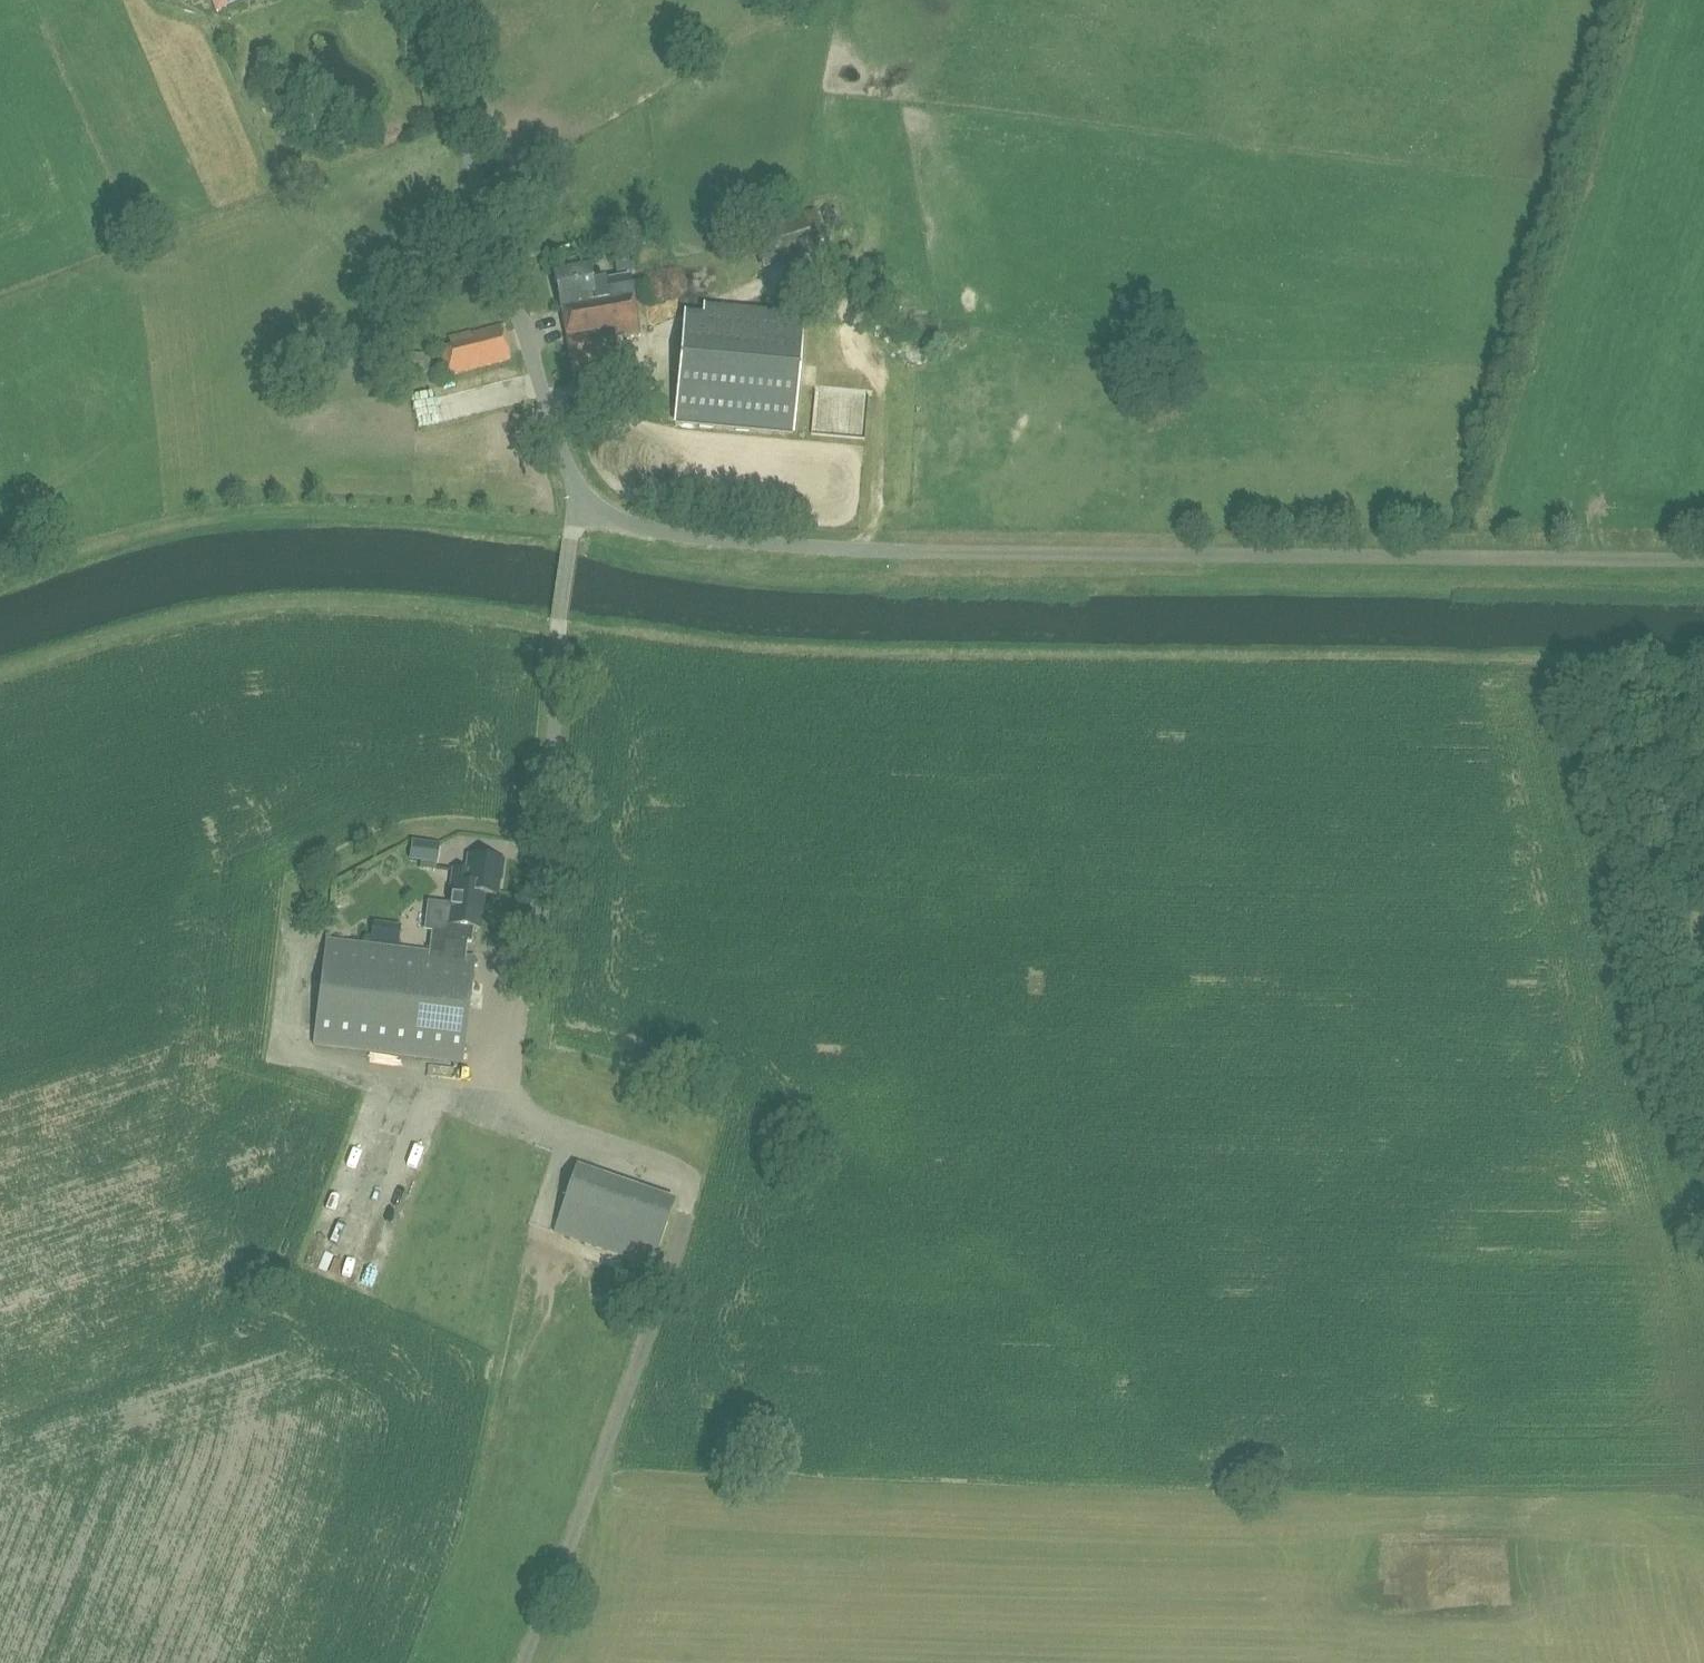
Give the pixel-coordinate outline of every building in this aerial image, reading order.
[(229,15),(260,0),(222,0),(229,15)] [(617,273),(636,268),(632,254),(613,258),(617,273)] [(614,341),(638,336),(628,279),(592,285),(589,266),(553,272),(573,383),(620,375),(614,341)] [(702,328),(684,326),(675,422),(793,433),(804,316),(704,307),(702,328)] [(449,377),(512,361),(501,325),(449,338),(451,347),(441,349),(449,377)] [(447,385),(427,390),(431,403),(451,397),(447,385)] [(436,419),(456,412),(452,398),(431,405),(436,419)] [(422,861),(421,868),(437,871),(441,845),(414,841),(412,860),(422,861)] [(478,929),(482,894),(496,896),(498,880),(500,880),(502,861),(470,857),(468,872),(454,870),(450,903),(429,901),(426,931),(431,932),(429,954),(327,941),(313,1045),(462,1063),(475,959),(468,958),(469,944),(471,944),(473,928),(478,929)] [(652,1267),(672,1208),(673,1206),(575,1173),(554,1233),(652,1267)] [(336,1238),(347,1243),(355,1223),(344,1218),(336,1238)]
